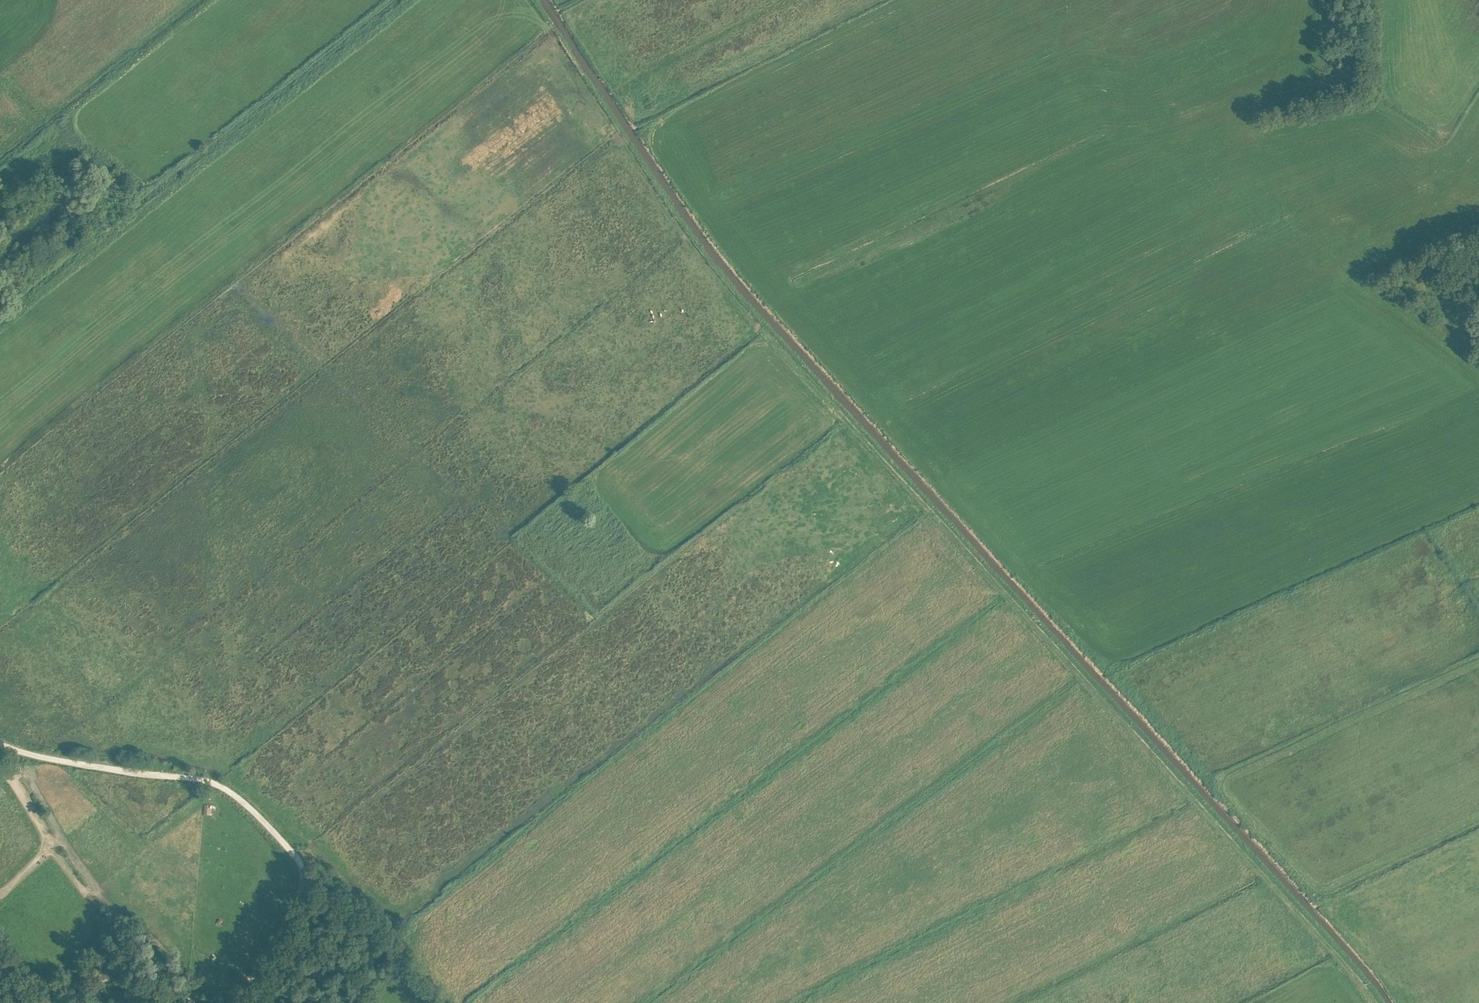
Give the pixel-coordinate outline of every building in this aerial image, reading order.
[(97,968),(102,981),(114,976),(108,963),(97,968)] [(79,978),(74,982),(84,996),(90,992),(79,978)]
